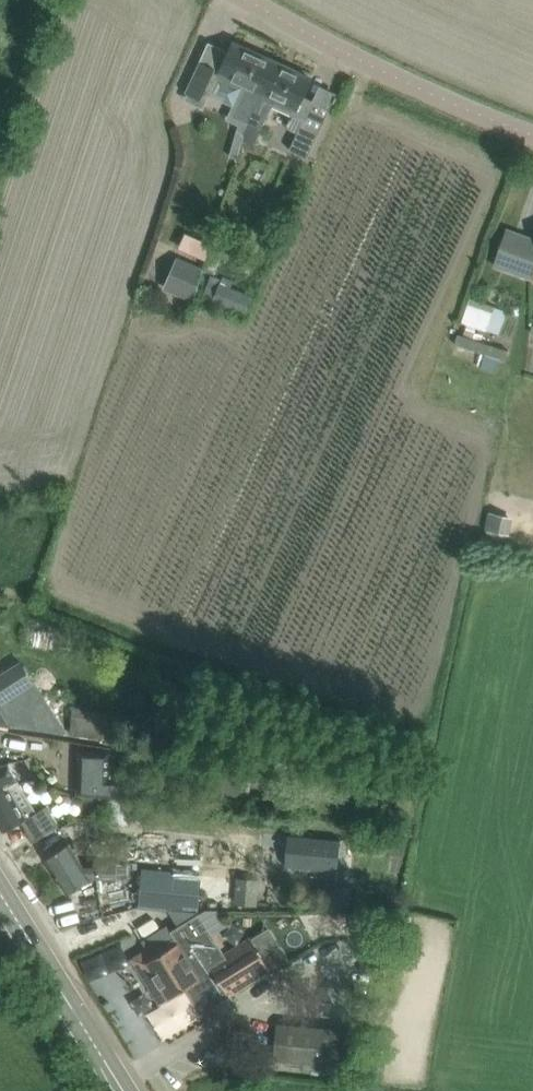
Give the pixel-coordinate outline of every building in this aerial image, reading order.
[(199,62),(185,93),(201,100),(215,70),(224,74),(249,86),(235,116),(246,121),(239,137),(243,138),(248,122),(276,62),(234,43),(230,52),(209,42),(199,62)] [(244,139),(241,145),(252,150),(272,105),(294,115),(303,119),(298,130),(289,150),(307,158),(321,127),(304,119),(313,100),(303,96),(311,79),(276,62),(248,122),(243,138),(244,139)] [(507,230),(495,265),(532,279),(532,277),(532,239),(507,230)] [(185,231),(179,247),(205,258),(212,242),(185,231)] [(177,260),(163,291),(194,304),(204,271),(177,260)] [(220,284),(213,303),(245,317),(247,313),(253,298),(220,284)] [(501,332),(507,307),(467,297),(461,323),(501,332)] [(501,368),(506,344),(456,333),(451,357),(501,368)] [(512,516),(489,511),(485,529),(509,534),(512,516)] [(64,730),(20,660),(0,674),(0,723),(64,730)] [(110,738),(114,712),(74,707),(70,733),(110,738)] [(110,782),(110,755),(79,754),(78,799),(94,802),(126,803),(127,783),(110,782)] [(19,779),(16,774),(8,762),(0,764),(0,787),(7,783),(9,785),(19,779)] [(9,785),(7,783),(0,787),(0,824),(5,832),(18,824),(8,808),(18,802),(9,785)] [(58,826),(47,806),(22,821),(34,840),(58,826)] [(290,864),(334,867),(336,841),(292,838),(290,864)] [(92,879),(117,880),(117,864),(83,864),(70,843),(46,858),(68,894),(92,879)] [(143,873),(140,901),(196,906),(198,878),(143,873)] [(161,986),(221,950),(201,917),(180,929),(185,938),(178,943),(172,934),(147,949),(153,958),(146,962),(161,986)] [(272,969),(253,937),(224,955),(221,950),(161,986),(168,998),(187,987),(202,1010),(229,993),(230,995),(272,969)] [(276,1022),(274,1062),(341,1069),(345,1029),(276,1022)] [(263,1053),(256,1051),(234,1049),(232,1066),(261,1070),(263,1053)]
